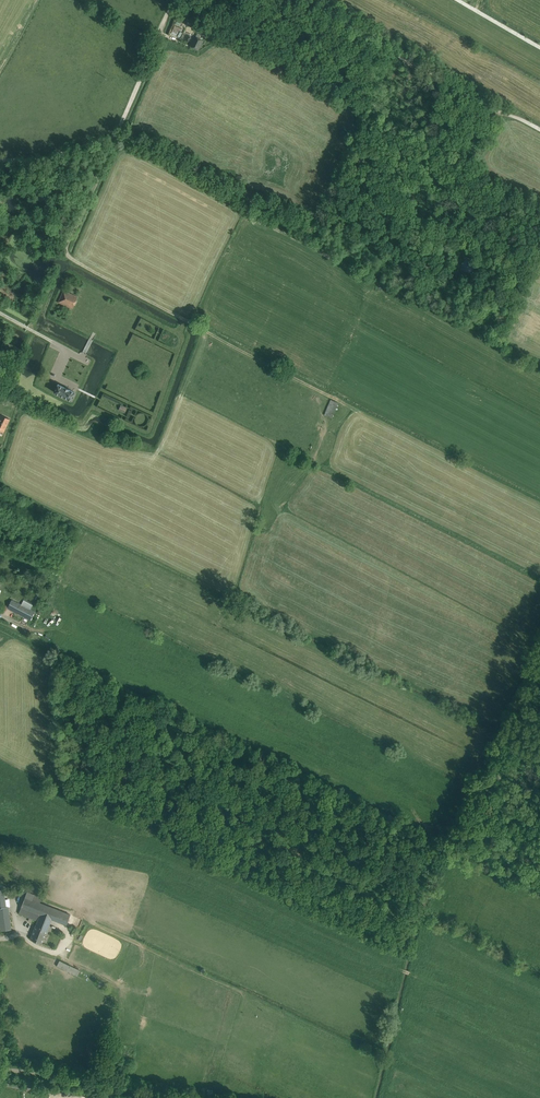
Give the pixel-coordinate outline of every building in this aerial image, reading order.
[(180,28),(175,26),(171,33),(177,35),(180,28)] [(198,33),(196,37),(195,37),(190,46),(198,50),(203,41),(201,40),(199,39),(200,37),(201,35),(198,33)] [(78,297),(64,291),(58,302),(72,309),(78,297)] [(75,393),(58,384),(54,392),(72,401),(75,393)] [(330,399),(325,415),(333,418),(339,402),(330,399)] [(132,423),(138,408),(131,406),(125,420),(132,423)] [(1,415),(0,418),(0,431),(3,433),(10,419),(1,415)] [(12,600),(7,608),(30,620),(35,612),(30,609),(32,605),(23,601),(21,604),(12,600)] [(32,900),(25,897),(19,913),(30,917),(33,919),(38,921),(30,939),(42,944),(52,919),(66,925),(70,915),(32,900)] [(1,931),(11,929),(8,907),(6,907),(5,899),(0,900),(0,926),(1,931)] [(78,976),(80,971),(57,961),(56,966),(78,976)]
